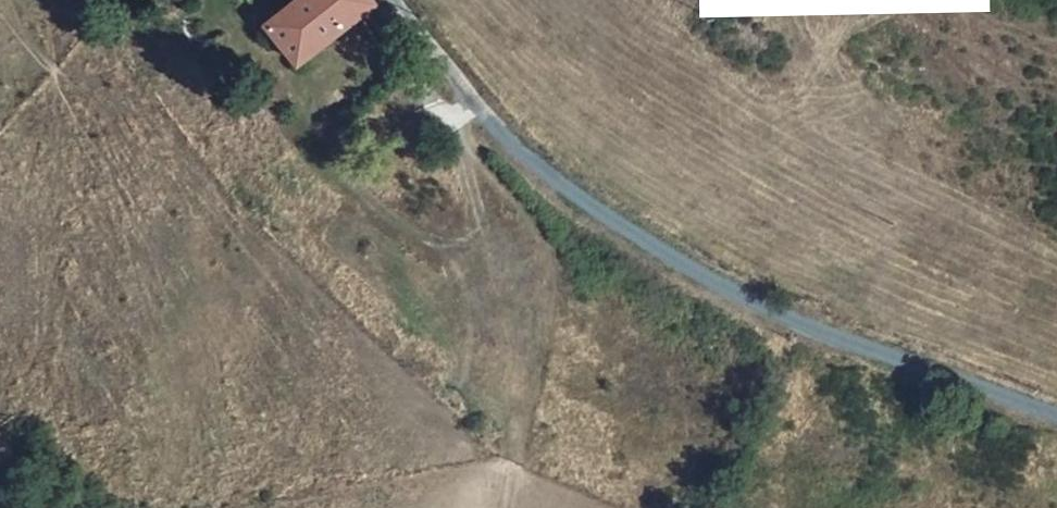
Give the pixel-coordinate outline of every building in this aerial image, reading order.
[(346,26),(325,0),(296,0),(270,21),(300,60),(346,26)] [(375,0),(325,0),(346,26),(377,3),(375,0)]
